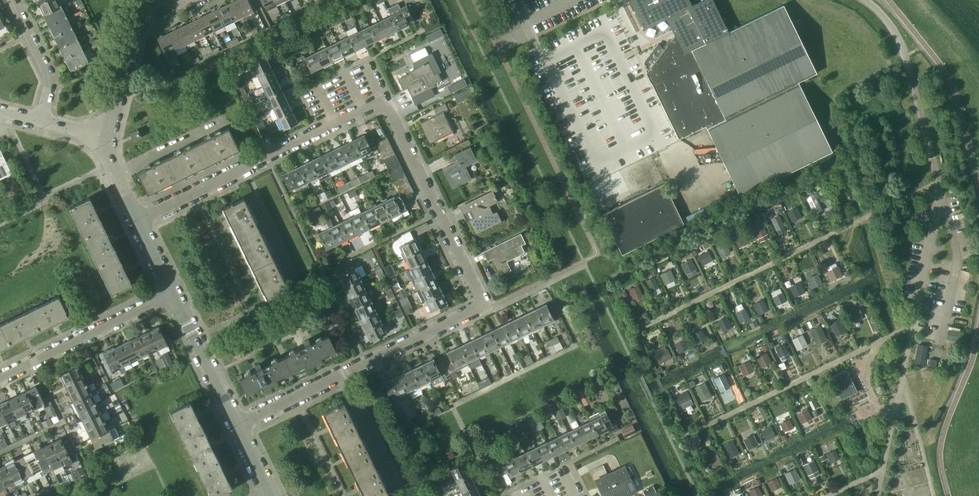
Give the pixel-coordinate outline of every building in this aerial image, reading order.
[(58,0),(46,0),(38,4),(43,15),(61,6),(60,4),(58,0)] [(235,0),(225,5),(233,21),(243,16),(235,0)] [(235,0),(243,16),(245,21),(255,16),(253,11),(247,0),(236,0),(235,0)] [(266,11),(276,7),(273,0),(260,0),(266,11)] [(798,82),(816,73),(783,5),(728,32),(712,0),(702,0),(691,5),(689,0),(629,0),(643,29),(666,18),(674,36),(663,50),(657,45),(644,63),(645,69),(647,72),(646,73),(678,139),(705,126),(739,196),(832,151),(798,82)] [(61,6),(43,15),(48,26),(66,17),(65,15),(62,8),(68,4),(67,1),(60,4),(61,6)] [(225,5),(216,10),(223,26),(233,21),(225,5)] [(401,10),(390,16),(397,30),(408,24),(408,23),(413,21),(405,5),(400,8),(401,10)] [(216,10),(206,15),(214,30),(223,26),(216,10)] [(66,17),(48,26),(54,37),(71,28),(71,26),(67,20),(74,16),(72,12),(65,15),(66,17)] [(206,15),(196,19),(204,35),(214,30),(206,15)] [(390,16),(379,21),(386,35),(397,30),(390,16)] [(196,19),(186,24),(194,40),(204,35),(196,19)] [(379,21),(369,26),(375,40),(386,35),(379,21)] [(71,28),(54,37),(59,48),(77,39),(76,37),(73,31),(79,27),(77,23),(71,26),(71,28)] [(186,24),(177,29),(185,45),(194,40),(186,24)] [(369,26),(358,31),(365,46),(375,40),(369,26)] [(428,41),(443,35),(441,28),(425,33),(428,41)] [(177,29),(167,33),(174,49),(185,45),(177,29)] [(358,31),(347,37),(354,51),(365,46),(358,31)] [(167,33),(157,38),(165,54),(167,60),(177,55),(174,49),(167,33)] [(77,39),(59,48),(65,59),(82,50),(81,48),(78,42),(84,38),(83,34),(76,37),(77,39)] [(347,37),(336,42),(343,56),(354,51),(347,37)] [(336,42),(325,47),(332,62),(343,56),(336,42)] [(82,50),(65,59),(70,71),(88,62),(83,53),(90,49),(88,45),(81,48),(82,50)] [(325,47),(314,53),(321,67),(332,62),(325,47)] [(314,53),(304,58),(303,55),(296,58),(302,70),(308,67),(310,72),(321,67),(314,53)] [(265,57),(251,64),(257,75),(271,68),(265,57)] [(411,97),(435,86),(433,84),(440,80),(437,73),(434,74),(428,62),(424,64),(421,65),(422,65),(410,71),(410,73),(398,79),(403,89),(407,87),(411,97)] [(271,68),(257,75),(262,86),(276,80),(271,68)] [(234,79),(237,85),(242,82),(239,77),(234,79)] [(447,84),(449,90),(467,85),(465,78),(447,84)] [(276,80),(262,86),(267,97),(281,90),(276,80)] [(281,90),(267,97),(272,108),(286,101),(281,90)] [(286,101),(272,108),(278,119),(292,112),(286,101)] [(419,123),(429,143),(452,132),(442,112),(448,110),(445,103),(433,109),(436,115),(419,123)] [(406,116),(416,112),(413,105),(403,110),(406,116)] [(292,112),(278,119),(283,130),(297,123),(292,112)] [(264,126),(258,129),(263,140),(269,137),(264,126)] [(228,128),(206,139),(198,143),(208,164),(238,149),(228,128)] [(129,133),(130,136),(133,141),(141,137),(137,129),(129,133)] [(373,155),(363,135),(353,140),(360,156),(363,160),(373,155)] [(375,144),(378,149),(389,144),(387,138),(375,144)] [(353,140),(342,145),(350,161),(360,156),(353,140)] [(198,143),(190,146),(167,158),(177,179),(208,164),(198,143)] [(389,144),(378,149),(380,155),(392,149),(389,144)] [(350,161),(342,145),(331,151),(339,167),(350,161)] [(457,161),(442,169),(451,189),(471,179),(465,167),(476,161),(469,147),(454,154),(457,161)] [(392,149),(380,155),(383,160),(394,154),(392,149)] [(11,173),(0,151),(0,179),(11,173)] [(339,167),(331,151),(320,156),(330,176),(341,171),(339,167)] [(394,154),(383,160),(385,165),(397,159),(394,154)] [(330,176),(320,156),(309,161),(317,177),(319,182),(330,176)] [(167,158),(152,165),(137,173),(147,194),(177,179),(167,158)] [(397,159),(385,165),(388,171),(400,165),(397,159)] [(309,161),(298,166),(306,182),(317,177),(309,161)] [(400,165),(388,171),(391,176),(402,170),(400,165)] [(298,166),(287,172),(281,175),(289,191),(306,182),(298,166)] [(402,170),(391,176),(393,181),(405,175),(402,170)] [(405,175),(393,181),(396,187),(407,181),(405,175)] [(407,181),(396,187),(398,192),(410,186),(407,181)] [(616,207),(605,213),(619,242),(618,242),(623,253),(683,224),(664,183),(616,207)] [(410,186),(398,192),(399,194),(401,198),(413,192),(410,186)] [(491,192),(460,207),(463,213),(470,210),(473,215),(474,214),(475,217),(469,220),(476,233),(496,223),(487,206),(496,201),(495,199),(495,198),(494,196),(491,192)] [(407,210),(401,198),(399,194),(383,202),(390,218),(407,210)] [(89,197),(69,207),(69,208),(70,208),(83,236),(103,226),(97,215),(98,214),(96,210),(95,210),(89,199),(90,198),(89,197)] [(243,198),(233,203),(232,202),(230,203),(231,204),(222,208),(237,239),(259,229),(243,198)] [(815,198),(808,201),(814,214),(821,211),(815,198)] [(380,223),(372,207),(370,202),(366,204),(368,209),(361,212),(369,228),(380,223)] [(383,202),(372,207),(380,223),(390,218),(383,202)] [(799,206),(789,211),(794,221),(805,216),(799,206)] [(321,213),(318,207),(306,213),(309,219),(321,213)] [(361,212),(351,217),(358,233),(369,228),(361,212)] [(770,219),(776,230),(784,227),(778,215),(770,219)] [(351,217),(339,223),(347,239),(358,233),(351,217)] [(339,223),(329,228),(336,244),(347,239),(339,223)] [(103,226),(83,236),(97,265),(117,255),(111,243),(112,243),(110,239),(109,239),(103,226)] [(761,226),(752,231),(756,240),(766,235),(761,226)] [(329,228),(317,233),(325,250),(336,244),(329,228)] [(273,259),(262,236),(259,229),(237,239),(252,270),(273,259)] [(738,248),(749,243),(744,232),(733,238),(738,248)] [(498,244),(482,252),(485,258),(484,258),(485,259),(491,256),(500,273),(499,274),(510,270),(506,262),(519,255),(523,253),(520,246),(525,243),(520,233),(519,234),(515,237),(509,239),(509,240),(498,245),(498,244)] [(399,246),(404,257),(420,249),(415,238),(399,246)] [(725,242),(715,247),(720,258),(730,253),(725,242)] [(420,249),(404,257),(409,268),(425,260),(420,249)] [(703,266),(712,261),(707,251),(698,256),(703,266)] [(117,255),(97,265),(111,293),(111,294),(111,295),(132,285),(131,284),(125,272),(126,272),(124,267),(123,268),(117,255)] [(288,289),(273,259),(252,270),(267,300),(288,289)] [(425,260),(409,268),(414,279),(431,271),(425,260)] [(682,265),(687,276),(697,271),(692,260),(682,265)] [(842,275),(838,266),(824,272),(829,281),(842,275)] [(354,268),(338,276),(343,286),(359,278),(354,268)] [(675,280),(670,270),(659,274),(664,285),(675,280)] [(431,271),(414,279),(420,289),(436,281),(431,271)] [(822,284),(817,274),(807,279),(812,289),(822,284)] [(359,278),(343,286),(348,297),(365,290),(359,278)] [(659,287),(654,279),(646,282),(651,291),(659,287)] [(436,281),(420,289),(425,300),(441,293),(436,281)] [(799,284),(789,288),(794,298),(804,293),(799,284)] [(642,295),(638,285),(628,290),(633,300),(642,295)] [(365,290),(348,297),(354,308),(370,300),(365,290)] [(441,293),(425,300),(430,311),(438,308),(440,312),(448,308),(441,293)] [(782,293),(773,297),(777,306),(786,302),(782,293)] [(58,297),(29,311),(38,330),(51,324),(51,325),(56,323),(55,322),(67,316),(67,317),(68,316),(58,296),(57,296),(58,297)] [(768,310),(763,299),(752,304),(758,315),(768,310)] [(370,300),(354,308),(359,319),(375,311),(370,300)] [(545,304),(534,309),(534,310),(542,326),(553,320),(545,304)] [(857,307),(847,312),(850,319),(861,314),(857,307)] [(750,319),(745,308),(734,313),(740,324),(750,319)] [(534,310),(524,315),(523,315),(531,331),(542,326),(534,310)] [(0,325),(9,344),(22,338),(23,339),(27,337),(27,336),(38,330),(29,311),(0,325)] [(375,311),(359,319),(364,330),(380,322),(375,311)] [(523,315),(513,320),(521,336),(531,331),(523,315)] [(732,327),(727,317),(717,321),(722,332),(732,327)] [(843,327),(838,317),(829,322),(834,332),(843,327)] [(513,320),(502,325),(510,341),(521,336),(513,320)] [(380,322),(364,330),(370,341),(386,333),(380,322)] [(9,344),(0,325),(0,349),(9,344)] [(502,325),(492,330),(491,330),(499,347),(510,341),(502,325)] [(956,343),(960,328),(950,325),(945,340),(956,343)] [(158,326),(149,331),(160,355),(163,354),(160,348),(167,345),(158,326)] [(809,331),(814,341),(824,336),(820,326),(809,331)] [(707,340),(701,329),(691,334),(696,345),(707,340)] [(491,330),(481,336),(480,336),(488,352),(499,347),(491,330)] [(149,331),(139,336),(148,354),(155,351),(158,356),(160,355),(149,331)] [(314,346),(300,353),(298,349),(294,351),(293,350),(290,352),(291,353),(283,357),(289,370),(296,367),(297,368),(303,365),(305,369),(323,360),(322,357),(328,354),(327,352),(334,348),(328,335),(320,339),(319,338),(316,339),(317,340),(312,343),(314,346)] [(807,345),(802,335),(791,340),(796,351),(807,345)] [(139,336),(130,340),(142,364),(145,363),(142,357),(148,354),(139,336)] [(480,336),(470,341),(478,357),(488,352),(480,336)] [(558,343),(559,343),(557,337),(549,340),(552,346),(555,352),(561,349),(558,343)] [(130,340),(121,345),(130,363),(137,360),(140,365),(142,364),(130,340)] [(470,341),(458,346),(466,363),(478,357),(470,341)] [(687,348),(683,341),(674,345),(678,353),(687,348)] [(788,354),(784,344),(775,348),(780,358),(788,354)] [(923,367),(927,346),(918,344),(914,365),(923,367)] [(121,345),(112,349),(124,373),(126,372),(123,366),(130,363),(121,345)] [(458,346),(446,353),(449,359),(442,362),(448,374),(455,371),(454,369),(466,363),(458,346)] [(103,354),(111,372),(119,368),(121,374),(124,373),(112,349),(103,354)] [(671,358),(667,349),(655,355),(659,364),(671,358)] [(772,363),(766,352),(755,357),(761,368),(772,363)] [(269,368),(256,374),(254,371),(250,373),(249,372),(246,373),(246,375),(238,379),(245,392),(252,388),(253,390),(259,387),(261,390),(279,381),(277,378),(283,375),(282,373),(289,370),(283,357),(275,361),(275,359),(272,361),(272,362),(268,364),(269,368)] [(91,370),(98,367),(93,358),(87,361),(91,370)] [(433,359),(422,364),(430,380),(432,386),(443,381),(444,383),(451,380),(448,374),(442,362),(436,365),(433,359)] [(754,371),(749,360),(737,366),(743,376),(754,371)] [(422,364),(412,369),(419,385),(430,380),(422,364)] [(77,366),(59,374),(64,384),(88,372),(87,370),(81,373),(77,366)] [(412,369),(401,374),(411,396),(422,390),(419,385),(412,369)] [(847,370),(830,379),(841,401),(848,397),(857,393),(851,381),(850,378),(847,370)] [(481,379),(487,377),(484,371),(479,374),(481,379)] [(88,372),(64,384),(68,393),(87,385),(83,377),(89,375),(88,372)] [(411,396),(401,374),(389,380),(392,386),(385,390),(391,402),(398,399),(399,401),(411,396)] [(723,375),(714,379),(718,387),(727,383),(723,375)] [(710,393),(705,382),(694,387),(700,398),(710,393)] [(87,385),(68,393),(73,402),(97,391),(95,388),(90,391),(87,385)] [(35,386),(26,391),(37,415),(40,414),(37,408),(44,405),(35,386)] [(580,386),(574,389),(578,398),(584,395),(580,386)] [(26,391),(16,396),(25,414),(32,411),(35,416),(37,415),(26,391)] [(97,391),(73,402),(77,412),(96,403),(92,396),(98,393),(97,391)] [(691,400),(687,391),(675,397),(679,406),(691,400)] [(16,396),(7,400),(19,424),(22,423),(19,417),(25,414),(16,396)] [(0,404),(0,409),(7,423),(14,419),(17,425),(19,424),(7,400),(0,404)] [(170,411),(184,440),(202,431),(197,419),(198,419),(195,414),(194,414),(188,402),(170,411)] [(96,403),(77,412),(82,421),(106,409),(104,407),(99,409),(96,403)] [(322,413),(337,443),(358,433),(343,403),(337,406),(337,405),(334,406),(334,407),(322,413)] [(434,416),(440,413),(438,408),(432,411),(434,416)] [(812,419),(807,408),(796,413),(801,424),(812,419)] [(106,409),(82,421),(86,430),(105,421),(101,414),(107,411),(106,409)] [(604,410),(599,413),(599,412),(588,417),(589,421),(596,435),(607,430),(609,434),(618,430),(616,424),(612,426),(604,410)] [(793,428),(789,419),(779,423),(784,432),(793,428)] [(105,421),(86,430),(90,439),(114,427),(113,425),(108,428),(105,421)] [(589,421),(579,426),(585,440),(596,435),(589,421)] [(637,430),(634,423),(623,428),(626,435),(637,430)] [(579,426),(568,432),(574,445),(585,440),(579,426)] [(776,437),(771,426),(761,431),(766,441),(776,437)] [(114,427),(90,439),(95,448),(114,440),(110,432),(116,430),(114,427)] [(202,431),(184,440),(198,469),(217,460),(211,448),(212,448),(209,442),(208,443),(202,431)] [(568,432),(557,437),(564,451),(574,445),(568,432)] [(358,433),(337,443),(351,472),(372,462),(358,433)] [(557,437),(546,442),(553,456),(564,451),(557,437)] [(67,440),(63,442),(61,438),(51,443),(62,466),(65,465),(62,460),(69,456),(73,454),(67,440)] [(755,447),(750,438),(740,443),(744,452),(755,447)] [(546,442),(535,447),(542,461),(553,456),(546,442)] [(51,443),(41,447),(50,466),(57,462),(60,467),(62,466),(51,443)] [(734,445),(723,449),(728,460),(738,455),(734,445)] [(41,447),(32,452),(44,475),(47,474),(44,469),(50,466),(41,447)] [(535,447),(525,452),(531,466),(542,461),(535,447)] [(839,459),(835,449),(826,454),(830,464),(839,459)] [(32,452),(23,456),(32,475),(39,471),(42,476),(44,475),(32,452)] [(525,452),(514,458),(521,472),(531,466),(525,452)] [(721,463),(716,452),(707,456),(713,467),(721,463)] [(495,478),(507,472),(509,477),(521,472),(514,458),(513,458),(511,453),(501,459),(502,460),(489,467),(495,478)] [(23,456),(14,461),(25,484),(28,483),(26,477),(32,475),(23,456)] [(198,469),(211,495),(218,495),(231,490),(225,477),(226,477),(223,471),(222,472),(217,460),(198,469)] [(818,471),(813,460),(802,465),(808,476),(818,471)] [(14,461),(5,465),(14,483),(21,480),(23,485),(25,484),(14,461)] [(351,472),(363,495),(385,495),(388,494),(372,462),(351,472)] [(449,470),(455,481),(469,474),(463,463),(449,470)] [(0,467),(0,479),(7,493),(16,489),(14,483),(5,465),(0,467)] [(600,487),(603,485),(605,488),(600,490),(603,495),(628,495),(631,495),(625,483),(635,478),(629,466),(598,481),(600,487)] [(800,479),(795,468),(784,474),(789,484),(800,479)] [(469,474),(455,481),(460,492),(474,485),(469,474)] [(781,487),(776,477),(766,482),(771,491),(781,487)] [(460,492),(462,495),(478,495),(479,495),(474,485),(460,492)] [(656,494),(654,485),(643,489),(646,495),(650,495),(656,494)] [(758,486),(748,491),(751,495),(762,495),(763,495),(758,486)]
